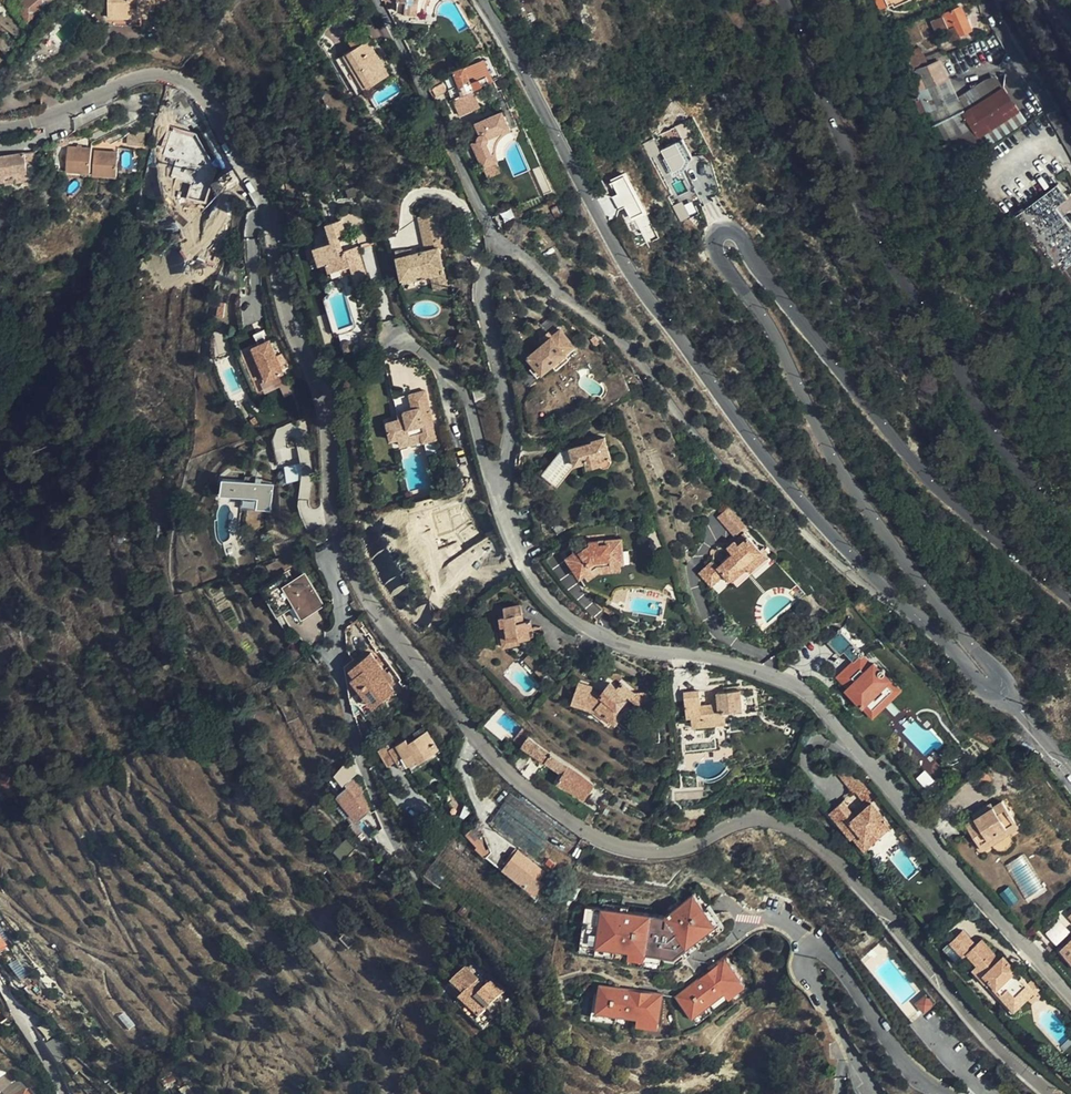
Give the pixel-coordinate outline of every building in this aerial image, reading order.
[(50,0),(25,0),(17,6),(27,18),(29,19),(37,11),(35,10),(42,4),(44,6),(50,0)] [(169,0),(108,0),(109,24),(145,24),(145,15),(150,15),(150,5),(160,5),(160,3),(169,2),(169,0)] [(399,4),(398,11),(398,12),(424,14),(423,11),(423,8),(423,5),(423,2),(424,1),(425,0),(389,0),(399,4)] [(894,13),(921,0),(888,0),(894,13)] [(969,30),(958,8),(941,16),(948,30),(954,27),(958,35),(969,30)] [(340,45),(344,53),(355,47),(350,39),(340,45)] [(372,46),(368,39),(355,47),(344,53),(347,58),(365,88),(389,74),(372,46)] [(499,76),(488,50),(482,53),(493,79),(499,76)] [(902,73),(926,63),(920,51),(905,57),(906,58),(897,62),(902,73)] [(449,59),(431,67),(435,77),(442,74),(443,77),(455,72),(449,59)] [(927,66),(926,63),(902,73),(901,74),(905,84),(909,82),(913,92),(941,80),(946,78),(938,61),(927,66)] [(473,90),(488,83),(479,62),(453,74),(458,83),(460,82),(462,86),(451,92),(454,99),(469,92),(473,90)] [(434,97),(435,99),(445,94),(446,93),(447,92),(447,91),(447,89),(447,88),(442,76),(427,83),(434,97)] [(962,113),(1003,88),(998,80),(989,78),(954,101),(962,113)] [(954,101),(941,80),(913,92),(949,145),(961,136),(946,107),(954,101)] [(978,136),(1018,110),(1003,88),(962,113),(954,101),(946,107),(961,136),(949,145),(960,162),(980,149),(970,132),(971,127),(978,136)] [(474,102),(469,92),(454,99),(451,100),(455,110),(474,102)] [(402,111),(410,101),(405,93),(395,106),(402,111)] [(1024,121),(1018,110),(978,136),(971,127),(970,132),(980,149),(1024,121)] [(479,137),(480,141),(473,144),(484,168),(497,162),(495,152),(498,142),(503,135),(511,129),(504,111),(477,123),(482,135),(479,137)] [(656,138),(646,142),(651,157),(661,154),(656,138)] [(682,141),(661,151),(673,173),(682,168),(685,162),(691,158),(682,141)] [(85,172),(87,148),(64,146),(62,169),(85,172)] [(0,179),(8,178),(9,182),(30,179),(27,150),(0,154),(0,178),(0,179)] [(110,177),(113,154),(90,152),(87,175),(110,177)] [(497,162),(484,168),(488,178),(501,172),(497,162)] [(624,176),(612,183),(617,194),(624,207),(631,220),(643,213),(624,176)] [(1070,265),(1070,228),(1056,208),(1067,199),(1056,185),(1009,221),(1054,278),(1070,265)] [(605,195),(597,199),(609,221),(616,217),(618,210),(624,207),(617,194),(611,197),(605,195)] [(679,220),(698,211),(692,200),(683,205),(681,200),(671,205),(679,220)] [(343,236),(339,223),(325,226),(329,241),(343,236)] [(414,269),(407,272),(398,274),(415,312),(425,305),(423,301),(437,295),(438,298),(451,293),(452,293),(439,263),(444,260),(431,229),(410,238),(424,269),(416,272),(414,269)] [(252,285),(262,284),(261,237),(251,237),(252,245),(250,245),(252,285)] [(324,266),(327,275),(348,269),(350,277),(354,291),(365,288),(355,250),(341,254),(338,244),(313,250),(318,267),(324,266)] [(1054,278),(1066,294),(1070,290),(1070,265),(1054,278)] [(348,269),(327,275),(329,279),(336,278),(337,281),(350,277),(348,269)] [(443,309),(456,304),(451,293),(438,298),(438,299),(443,309)] [(425,305),(438,299),(438,298),(437,295),(423,301),(425,305)] [(246,310),(261,309),(260,299),(245,301),(246,310)] [(553,332),(545,339),(546,341),(537,349),(536,347),(521,360),(528,368),(535,376),(545,369),(558,357),(567,350),(553,332)] [(546,341),(545,339),(540,335),(532,342),(536,347),(537,349),(546,341)] [(266,379),(285,372),(272,336),(253,344),(266,379)] [(562,362),(558,357),(545,369),(548,374),(562,362)] [(528,368),(524,372),(531,380),(535,376),(528,368)] [(486,397),(482,387),(471,390),(476,401),(486,397)] [(437,442),(425,394),(409,398),(412,412),(397,415),(399,423),(387,426),(392,445),(398,444),(399,450),(423,444),(423,446),(437,442)] [(612,430),(607,433),(608,434),(598,437),(582,444),(582,445),(587,460),(598,457),(600,462),(610,460),(613,462),(619,460),(620,455),(612,430)] [(540,437),(523,442),(526,451),(543,447),(540,437)] [(578,446),(558,469),(569,482),(587,460),(582,445),(578,446)] [(285,465),(288,481),(304,477),(300,462),(285,465)] [(271,510),(275,483),(225,475),(222,492),(244,496),(243,505),(271,510)] [(745,524),(730,506),(719,515),(734,534),(745,524)] [(446,527),(434,530),(438,544),(450,541),(481,561),(490,551),(471,532),(464,509),(442,514),(446,527)] [(560,519),(553,524),(558,531),(565,526),(560,519)] [(438,544),(434,530),(428,532),(432,545),(438,544)] [(727,578),(760,550),(759,549),(744,531),(726,546),(732,553),(730,555),(717,565),(712,559),(698,571),(709,584),(723,573),(727,578)] [(580,577),(584,574),(600,565),(621,562),(620,551),(622,550),(621,538),(587,541),(574,550),(575,552),(568,556),(580,577)] [(763,545),(759,549),(760,550),(765,555),(770,552),(766,547),(765,547),(763,545)] [(765,555),(760,550),(727,578),(730,581),(744,569),(747,572),(765,555)] [(600,565),(584,574),(588,580),(602,571),(621,569),(621,562),(600,565)] [(305,568),(302,570),(319,600),(323,598),(305,568)] [(319,600),(302,570),(291,575),(288,577),(283,569),(262,581),(267,591),(270,590),(278,606),(293,597),(301,610),(319,600)] [(812,589),(805,580),(799,585),(806,594),(812,589)] [(497,619),(499,629),(504,628),(507,642),(517,641),(519,644),(530,642),(528,632),(531,631),(528,621),(523,622),(519,607),(501,611),(503,617),(497,619)] [(839,630),(840,630),(828,641),(841,655),(845,651),(854,660),(839,675),(850,687),(848,689),(852,693),(860,701),(864,706),(873,696),(881,689),(891,679),(885,672),(886,671),(886,670),(885,669),(885,668),(884,668),(883,667),(882,667),(881,667),(880,668),(875,662),(866,671),(856,660),(861,655),(862,655),(863,655),(864,655),(865,655),(865,654),(866,654),(866,653),(866,652),(865,652),(865,651),(864,650),(863,650),(862,650),(861,650),(861,651),(842,630),(843,630),(843,629),(843,628),(843,627),(842,627),(842,626),(841,626),(840,626),(839,627),(839,628),(839,629),(839,630)] [(504,628),(499,629),(503,651),(519,648),(519,644),(517,641),(507,642),(504,628)] [(351,679),(368,700),(371,698),(377,705),(387,696),(390,700),(398,693),(393,686),(395,685),(370,653),(349,670),(354,677),(351,679)] [(543,682),(540,678),(542,676),(538,672),(535,673),(531,678),(538,686),(543,682)] [(902,690),(891,679),(881,689),(873,696),(864,706),(875,717),(902,690)] [(634,707),(650,708),(648,693),(634,693),(621,684),(617,688),(610,683),(603,694),(598,692),(594,690),(594,688),(581,684),(574,706),(597,714),(599,712),(611,720),(618,710),(616,708),(625,697),(631,702),(633,702),(634,707)] [(739,711),(739,690),(716,693),(716,696),(711,696),(711,704),(702,705),(701,691),(685,692),(687,717),(690,717),(691,729),(728,725),(728,712),(739,711)] [(611,720),(614,722),(617,724),(625,714),(634,707),(633,702),(631,702),(625,697),(616,708),(618,710),(611,720)] [(371,698),(368,700),(374,707),(377,705),(371,698)] [(519,744),(526,735),(519,729),(512,737),(519,744)] [(440,751),(428,732),(409,743),(408,739),(392,748),(390,744),(381,749),(391,766),(399,761),(404,769),(420,760),(421,762),(440,751)] [(537,741),(526,735),(519,744),(521,747),(542,759),(541,760),(541,761),(541,762),(542,764),(543,764),(544,765),(546,765),(547,765),(549,764),(550,763),(564,773),(560,781),(586,799),(596,784),(567,764),(554,755),(548,751),(537,741)] [(335,771),(345,782),(359,770),(350,759),(335,771)] [(849,779),(860,770),(847,766),(842,771),(849,779)] [(864,785),(869,781),(860,770),(849,779),(858,790),(860,788),(864,785)] [(354,777),(336,791),(358,818),(376,804),(354,777)] [(879,793),(869,781),(864,785),(873,797),(879,793)] [(871,800),(874,798),(873,797),(864,785),(860,788),(871,800)] [(982,851),(1019,827),(1001,797),(992,803),(973,816),(964,822),(982,851)] [(860,816),(877,803),(878,803),(874,798),(871,800),(857,811),(860,816)] [(895,827),(877,803),(860,816),(857,811),(847,799),(837,807),(850,824),(847,826),(855,837),(857,835),(863,831),(868,838),(876,832),(880,839),(895,827)] [(850,824),(837,807),(834,809),(847,826),(850,824)] [(921,844),(910,830),(904,836),(914,849),(921,844)] [(868,848),(880,839),(876,832),(868,838),(863,831),(857,835),(868,848)] [(547,871),(519,847),(516,852),(505,844),(498,853),(507,861),(505,865),(537,892),(547,881),(543,877),(547,871)] [(398,872),(389,863),(382,870),(390,880),(398,872)] [(630,948),(629,956),(658,958),(668,952),(674,952),(718,925),(696,892),(664,912),(590,906),(587,939),(594,940),(598,945),(630,948)] [(1058,943),(1070,929),(1060,918),(1047,932),(1058,943)] [(991,958),(998,953),(971,923),(964,930),(976,944),(965,955),(963,956),(973,967),(977,963),(973,957),(983,948),(991,958)] [(976,944),(964,930),(952,940),(965,955),(976,944)] [(1055,949),(1070,967),(1070,934),(1055,949)] [(973,967),(981,976),(985,973),(990,979),(1003,994),(1010,987),(1018,996),(1032,985),(1019,971),(1020,970),(1006,955),(1004,955),(1000,951),(998,953),(991,958),(983,948),(973,957),(977,963),(973,967)] [(692,1016),(721,996),(726,1003),(749,986),(727,955),(675,992),(692,1016)] [(471,1034),(494,1011),(487,1004),(499,992),(489,980),(475,993),(470,987),(474,982),(461,968),(443,985),(454,997),(452,999),(444,1008),(471,1034)] [(985,973),(981,976),(986,982),(990,979),(985,973)] [(990,979),(986,982),(985,983),(998,998),(1003,994),(990,979)] [(661,1026),(664,989),(599,983),(596,1011),(637,1015),(636,1024),(661,1026)] [(454,997),(443,985),(440,988),(452,999),(454,997)] [(1038,991),(1032,985),(1018,996),(1010,987),(1003,994),(998,998),(1012,1014),(1033,996),(1038,991)] [(1038,991),(1033,996),(1037,1001),(1043,996),(1038,991)] [(933,1003),(925,992),(915,1000),(923,1011),(933,1003)] [(63,1058),(55,1040),(44,1046),(54,1063),(63,1058)] [(15,1078),(0,1067),(0,1093),(15,1078)] [(15,1081),(2,1093),(26,1093),(15,1081)]
